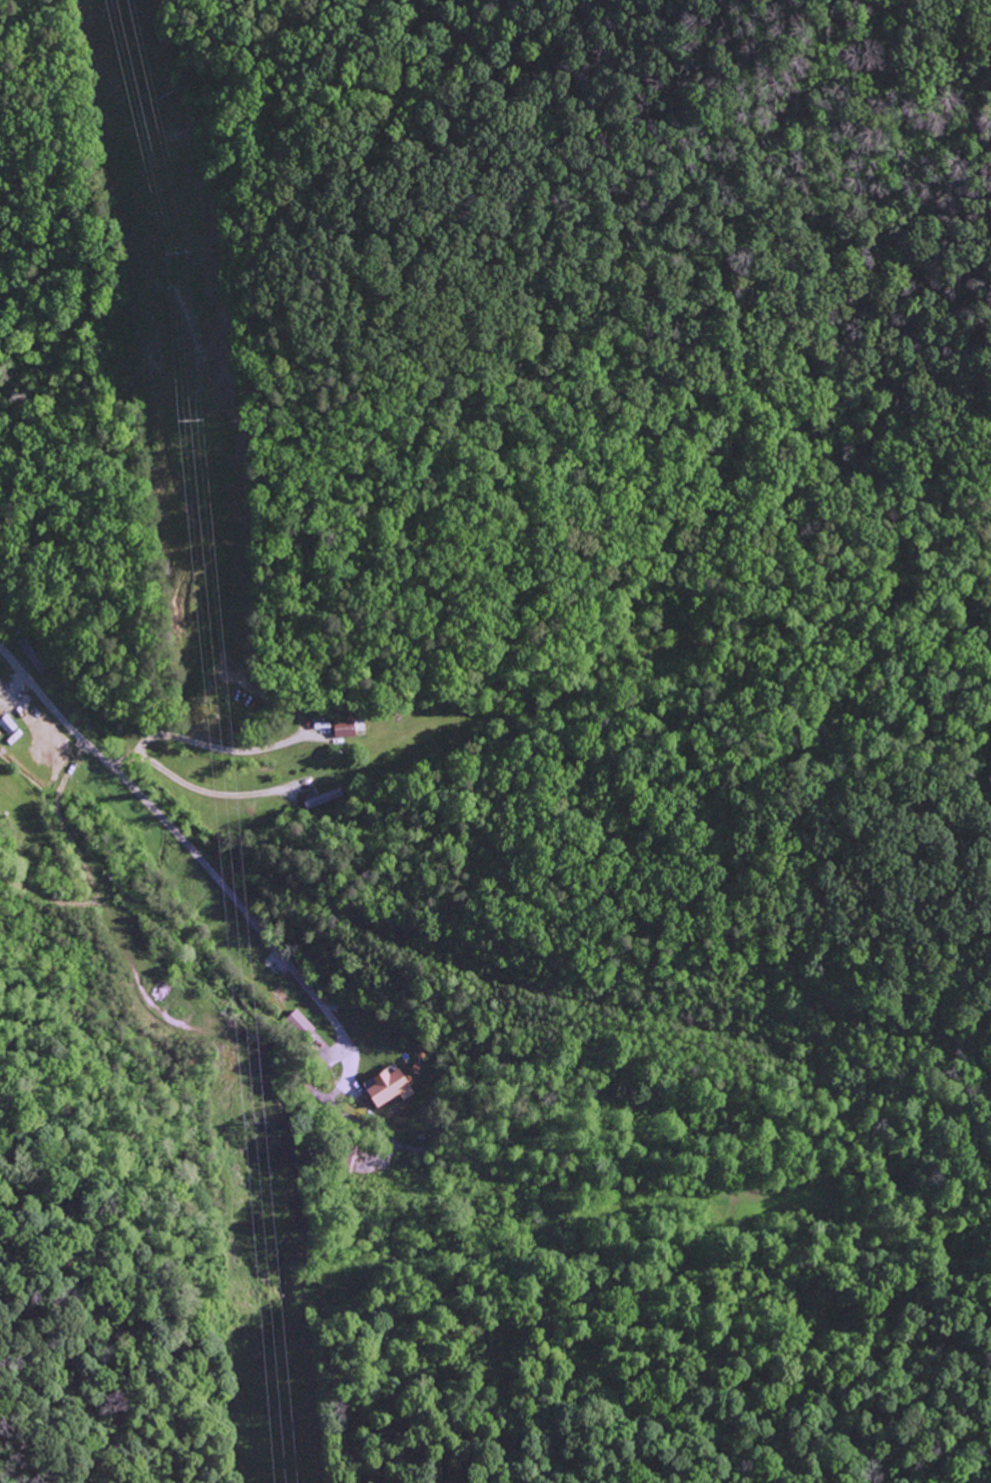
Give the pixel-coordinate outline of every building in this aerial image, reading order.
[(355,738),(352,720),(330,723),(333,741),(355,738)] [(394,1094),(399,1102),(410,1095),(393,1068),(381,1075),(379,1071),(367,1078),(370,1084),(360,1090),(372,1108),(394,1094)]
